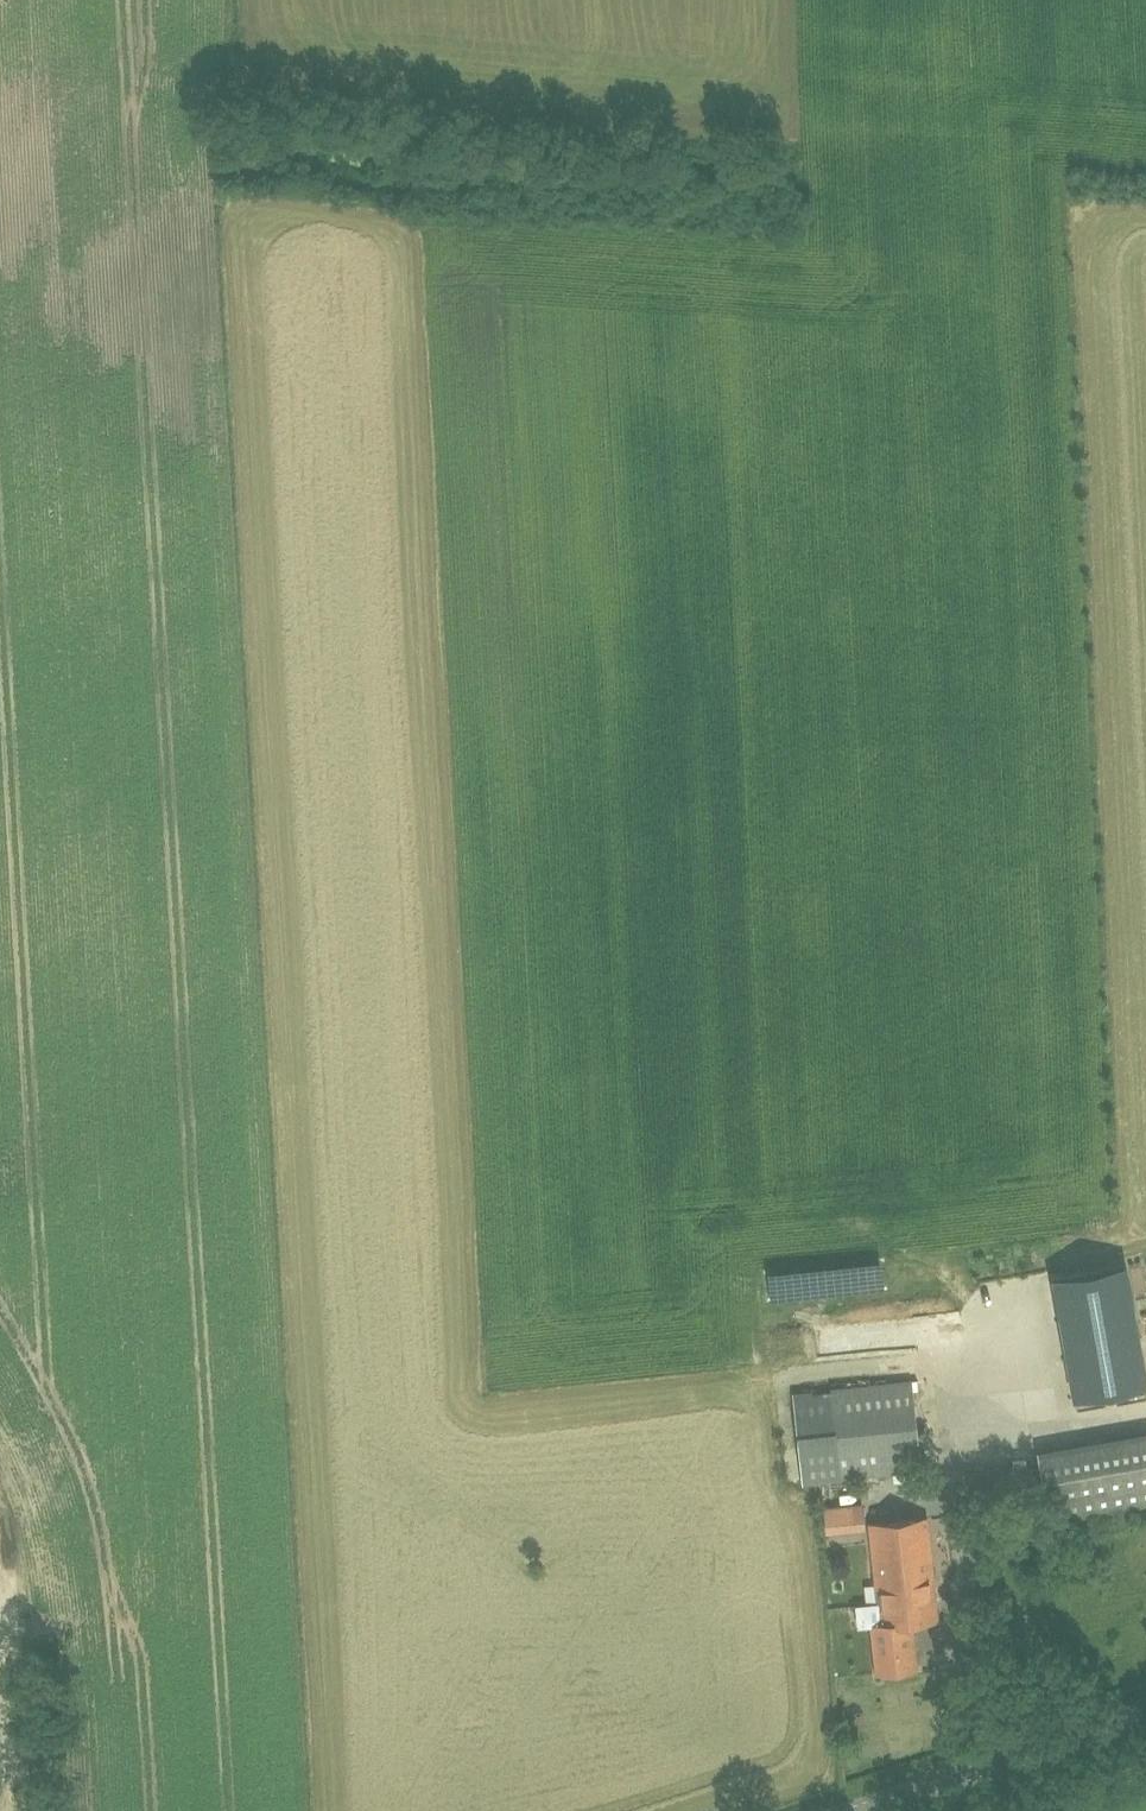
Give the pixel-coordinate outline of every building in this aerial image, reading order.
[(1075,1398),(1145,1386),(1145,1381),(1126,1266),(1054,1279),(1075,1398)] [(793,1393),(802,1482),(840,1478),(921,1469),(911,1381),(830,1389),(830,1391),(813,1393),(813,1391),(793,1393)] [(1036,1451),(1048,1522),(1145,1505),(1145,1432),(1036,1451)] [(1032,1513),(1031,1499),(1033,1499),(1029,1466),(963,1473),(967,1506),(972,1506),(974,1521),(990,1519),(990,1517),(1032,1513)] [(879,1602),(920,1598),(934,1596),(926,1518),(870,1523),(876,1583),(877,1582),(879,1602)] [(920,1598),(879,1602),(881,1623),(871,1624),(876,1672),(915,1668),(910,1622),(937,1619),(934,1596),(920,1598)]
